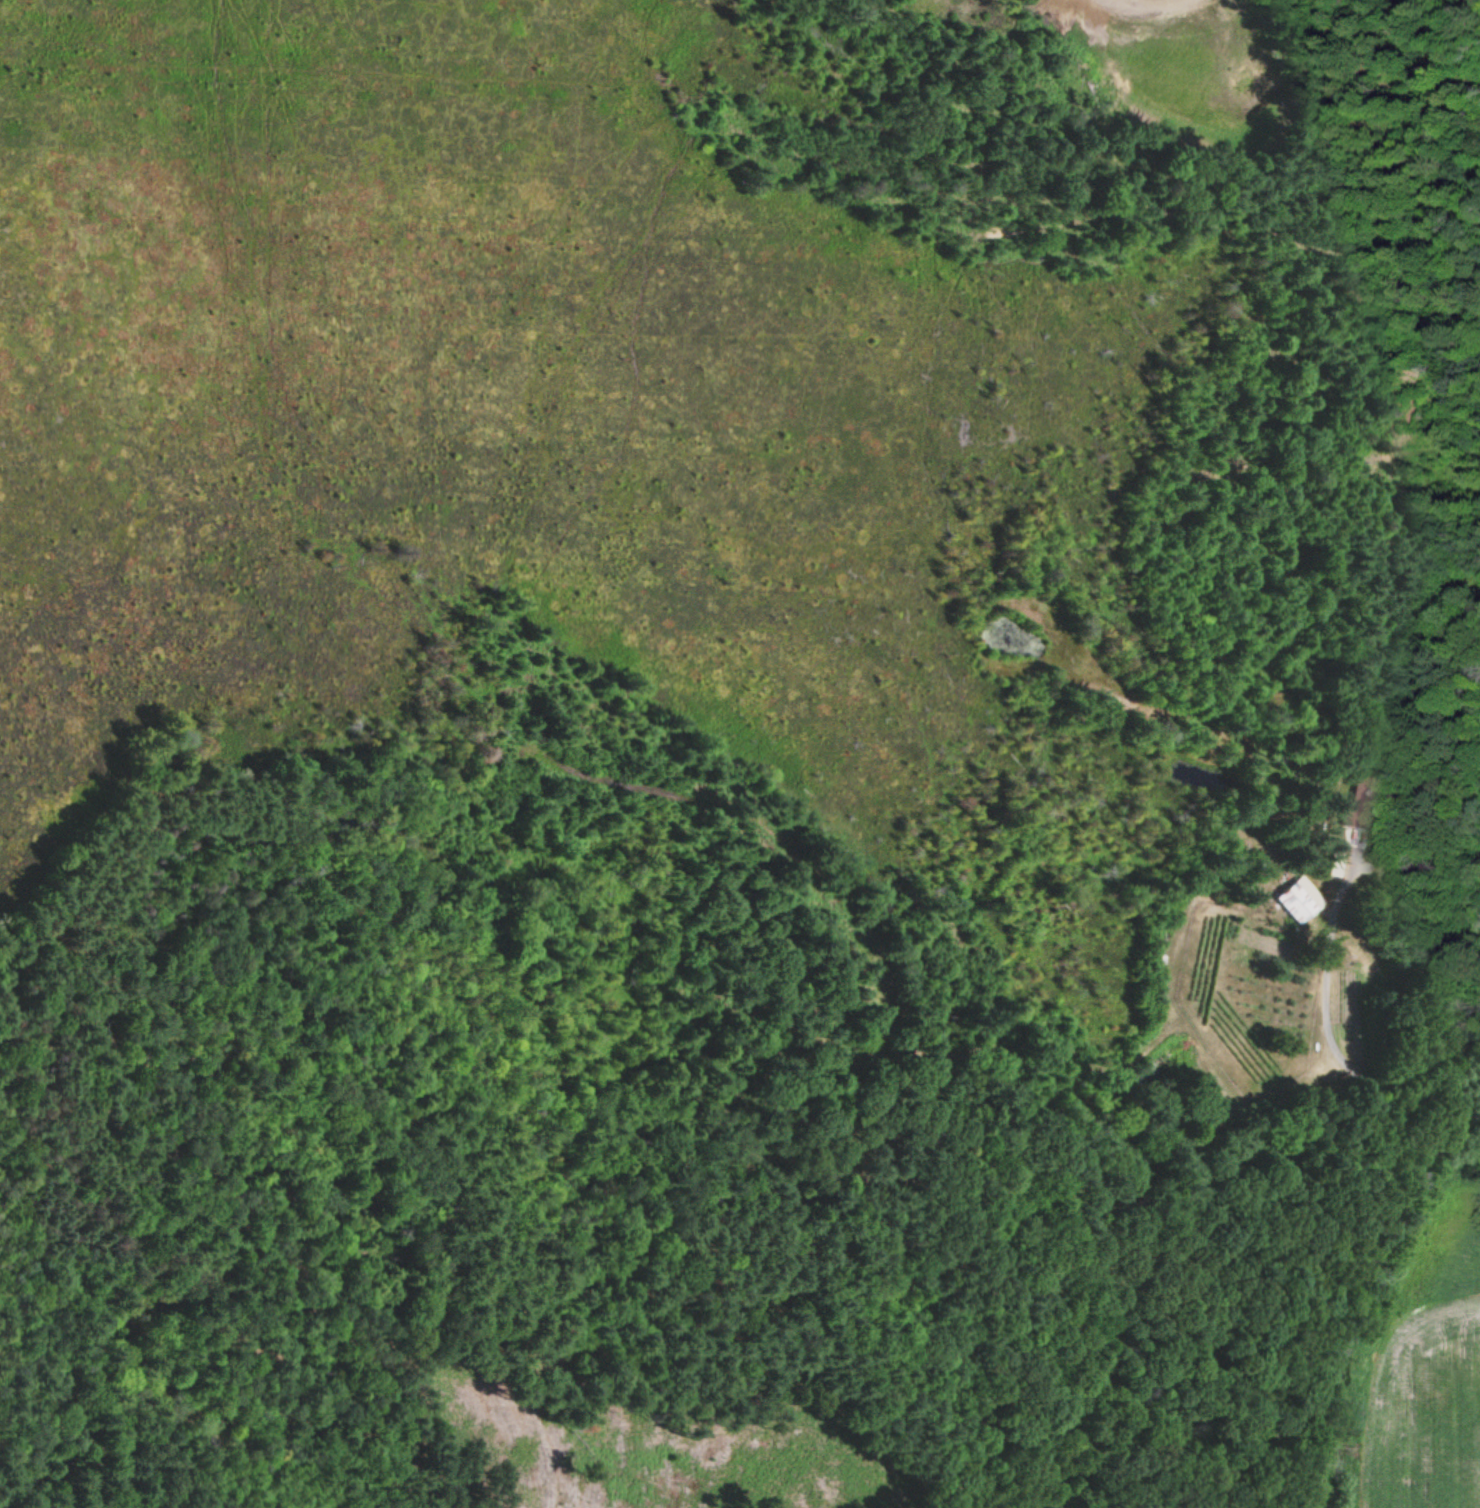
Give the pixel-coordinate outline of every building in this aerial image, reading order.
[(1372,780),(1349,775),(1339,827),(1362,831),(1372,780)] [(1295,925),(1312,906),(1285,882),(1268,900),(1295,925)]
